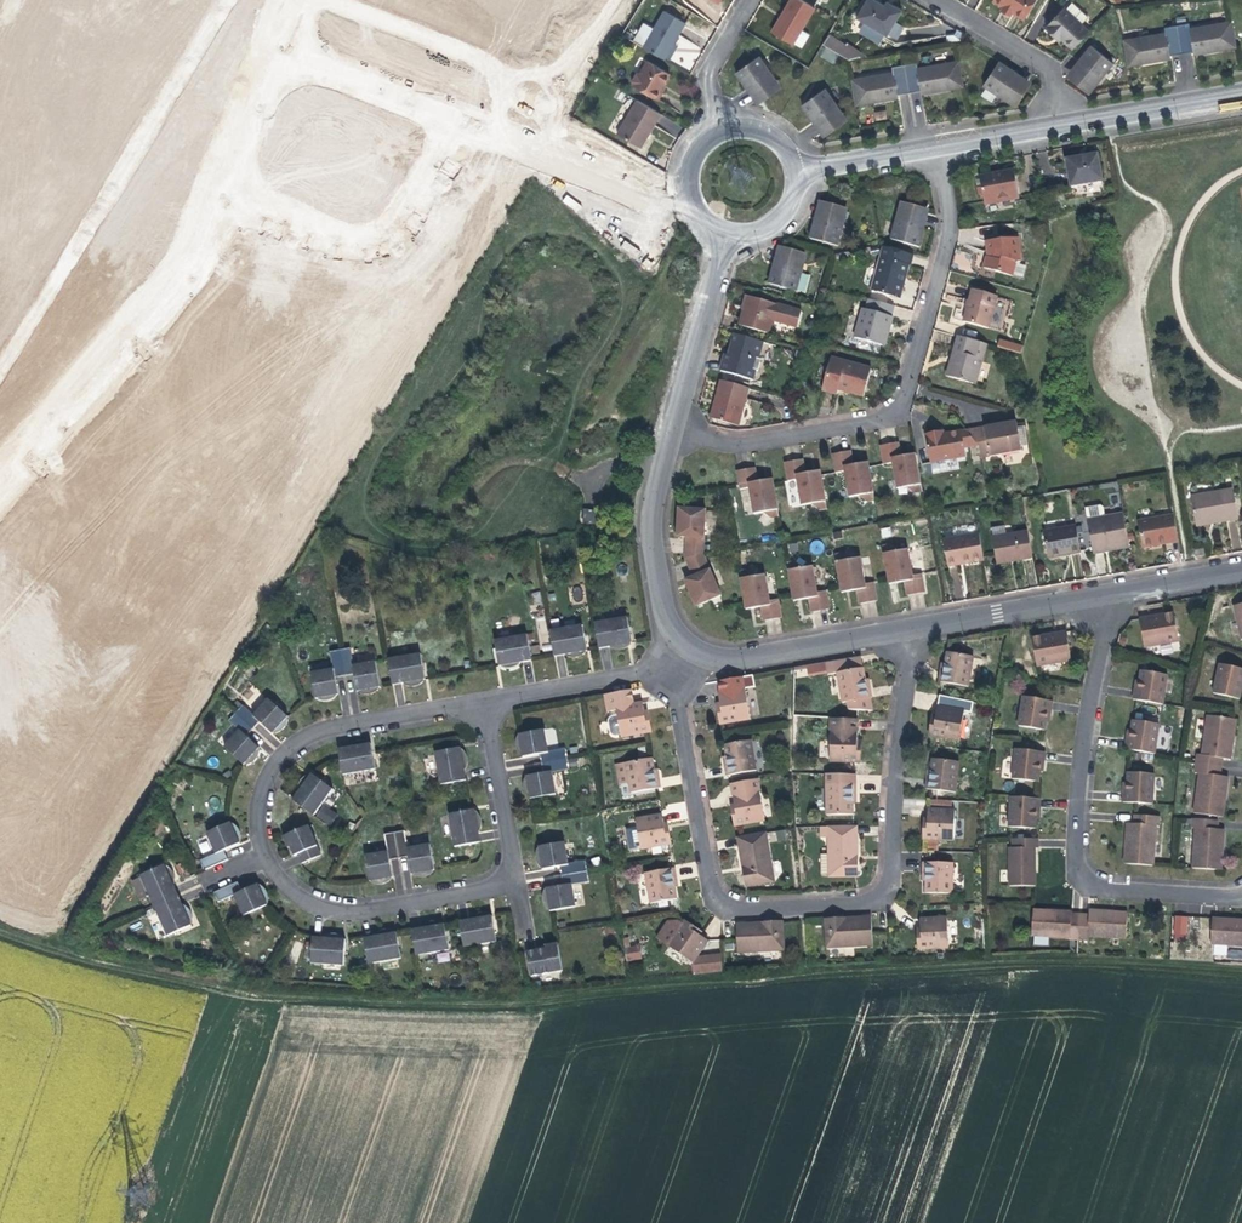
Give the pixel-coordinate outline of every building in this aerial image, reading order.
[(768,31),(789,44),(811,8),(799,0),(787,0),(779,13),(768,31)] [(890,3),(887,8),(882,5),(874,0),(863,0),(856,12),(854,16),(853,17),(885,35),(900,9),(890,3)] [(1036,0),(992,0),(992,1),(1003,7),(1000,11),(1004,14),(1010,17),(1012,13),(1024,20),(1036,0)] [(1048,24),(1058,33),(1059,32),(1062,35),(1075,47),(1091,30),(1084,23),(1090,16),(1073,1),(1067,7),(1066,6),(1048,24)] [(684,25),(662,12),(640,49),(662,61),(674,41),(684,25)] [(1232,44),(1227,21),(1186,28),(1185,23),(1173,25),(1178,54),(1190,52),(1190,54),(1204,52),(1213,50),(1212,48),(1232,44)] [(1178,54),(1173,25),(1160,28),(1161,32),(1120,40),(1125,64),(1144,60),(1144,63),(1155,61),(1166,59),(1166,56),(1178,54)] [(839,55),(844,47),(828,36),(823,45),(839,55)] [(1077,61),(1081,64),(1070,76),(1077,82),(1083,89),(1094,77),(1098,81),(1112,66),(1092,46),(1077,61)] [(860,57),(844,47),(839,55),(847,60),(860,57)] [(768,72),(757,55),(733,72),(744,89),(749,85),(753,90),(758,98),(773,88),(764,75),(768,72)] [(662,84),(668,74),(646,61),(638,73),(634,74),(630,81),(631,86),(630,87),(655,102),(661,91),(658,90),(662,84)] [(1012,76),(1015,72),(1009,68),(997,61),(983,85),(1000,96),(1002,91),(1017,100),(1026,85),(1012,76)] [(915,63),(903,65),(908,93),(920,91),(921,95),(935,93),(943,91),(942,87),(962,84),(958,62),(916,69),(915,63)] [(908,93),(903,65),(890,68),(891,73),(850,80),(854,102),(873,98),(874,103),(883,101),(897,99),(896,95),(908,93)] [(807,116),(811,122),(815,119),(824,132),(839,122),(830,109),(835,106),(823,88),(799,104),(807,116)] [(635,102),(615,136),(638,149),(648,132),(658,115),(635,102)] [(1067,160),(1072,187),(1102,182),(1097,155),(1082,157),(1067,160)] [(440,169),(453,178),(461,166),(448,157),(440,169)] [(979,177),(984,205),(1018,199),(1014,171),(997,174),(979,177)] [(566,195),(562,201),(577,211),(581,205),(566,195)] [(810,229),(807,240),(835,248),(840,230),(835,228),(839,212),(821,208),(817,223),(812,222),(810,229)] [(895,223),(889,243),(918,251),(921,238),(923,231),(919,230),(923,215),(904,210),(900,225),(895,223)] [(986,258),(983,258),(981,267),(1008,278),(1012,263),(1016,260),(1016,237),(983,241),(983,252),(986,252),(986,258)] [(772,265),(768,284),(796,291),(801,272),(796,270),(800,255),(782,250),(779,262),(778,266),(772,265)] [(890,294),(900,297),(905,279),(908,268),(910,268),(913,258),(883,250),(872,293),(889,298),(890,294)] [(998,334),(1007,300),(983,294),(980,305),(974,327),(998,334)] [(777,321),(777,324),(796,329),(800,312),(744,297),(741,306),(743,306),(741,312),(738,326),(766,334),(770,319),(777,321)] [(886,328),(889,329),(890,325),(892,319),(889,318),(892,308),(867,301),(864,311),(861,310),(853,339),(880,347),(886,328)] [(964,324),(974,327),(980,305),(974,303),(973,309),(971,315),(967,314),(964,324)] [(886,328),(880,347),(883,348),(889,329),(886,328)] [(762,342),(733,334),(729,348),(727,355),(725,355),(724,355),(724,356),(719,371),(752,380),(754,371),(757,371),(760,359),(758,358),(762,342)] [(978,379),(987,347),(958,339),(954,351),(956,351),(953,359),(950,371),(978,379)] [(998,343),(996,350),(1019,357),(1021,350),(1010,347),(1010,346),(998,343)] [(831,359),(823,389),(837,393),(838,388),(851,392),(863,395),(870,370),(831,359)] [(717,400),(712,418),(737,425),(747,388),(720,380),(715,399),(717,400)] [(974,430),(980,460),(1020,452),(1014,422),(992,426),(974,430)] [(944,434),(924,437),(929,463),(965,456),(960,431),(944,434)] [(891,465),(901,463),(900,458),(897,444),(879,448),(883,466),(891,465)] [(844,473),(852,472),(851,467),(849,453),(831,456),(835,475),(844,473)] [(916,460),(901,463),(891,465),(896,491),(905,489),(915,494),(922,493),(916,460)] [(796,482),(804,481),(803,475),(801,462),(783,465),(787,484),(796,482)] [(867,469),(852,472),(844,473),(849,499),(857,497),(866,503),(873,502),(867,469)] [(748,491),(756,489),(755,484),(753,470),(735,474),(739,492),(748,491)] [(804,481),(819,478),(818,472),(811,474),(803,475),(804,481)] [(819,478),(804,481),(796,482),(801,508),(808,506),(817,512),(826,511),(819,478)] [(756,489),(772,486),(771,481),(763,483),(755,484),(756,489)] [(772,486),(756,489),(748,491),(752,517),(761,515),(770,521),(778,520),(772,486)] [(1191,497),(1195,521),(1217,517),(1218,522),(1227,520),(1238,518),(1233,490),(1191,497)] [(684,558),(701,555),(705,509),(681,507),(678,532),(686,533),(684,558)] [(1087,509),(1089,521),(1106,518),(1104,508),(1102,507),(1087,509)] [(596,512),(582,511),(581,524),(595,525),(596,512)] [(1138,521),(1142,544),(1152,543),(1152,546),(1165,544),(1178,542),(1174,514),(1138,521)] [(1130,547),(1125,515),(1106,518),(1089,521),(1095,553),(1115,550),(1130,547)] [(1196,526),(1218,522),(1217,517),(1195,521),(1196,526)] [(952,529),(954,538),(977,534),(975,525),(952,529)] [(991,529),(993,538),(1006,535),(1005,526),(991,529)] [(1081,553),(1077,527),(1044,533),(1049,559),(1064,556),(1081,553)] [(1006,535),(993,538),(992,538),(996,564),(1014,561),(1032,558),(1028,532),(1006,535)] [(943,541),(947,567),(957,565),(956,562),(962,561),(963,564),(983,560),(978,534),(977,534),(954,538),(943,541)] [(900,571),(901,576),(910,574),(906,549),(897,550),(888,543),(880,544),(885,574),(900,571)] [(852,580),(853,584),(862,582),(858,557),(849,559),(840,551),(832,552),(837,582),(852,580)] [(701,555),(684,558),(695,581),(689,584),(700,605),(721,595),(701,555)] [(805,588),(806,592),(815,590),(810,565),(801,567),(792,559),(785,560),(790,590),(805,588)] [(757,596),(758,600),(767,598),(763,573),(754,575),(745,567),(737,568),(742,598),(757,596)] [(910,574),(901,576),(904,594),(922,591),(919,572),(910,574)] [(862,582),(853,584),(856,603),(874,599),(871,581),(862,582)] [(700,605),(689,584),(686,585),(692,597),(697,607),(700,605)] [(815,590),(806,592),(809,611),(827,607),(823,589),(815,590)] [(539,591),(530,593),(533,606),(542,603),(539,591)] [(767,598),(758,600),(761,619),(779,616),(776,597),(767,598)] [(1233,606),(1240,642),(1241,642),(1241,605),(1233,606)] [(1170,614),(1159,616),(1160,620),(1147,622),(1146,619),(1136,620),(1141,649),(1176,643),(1170,614)] [(628,618),(595,624),(600,650),(605,649),(610,648),(612,649),(614,651),(617,651),(619,651),(622,650),(625,649),(628,647),(630,644),(632,644),(628,618)] [(550,631),(555,658),(559,657),(566,656),(568,657),(571,659),(575,659),(577,659),(579,659),(582,657),(585,654),(586,652),(588,652),(583,626),(550,631)] [(495,641),(499,667),(501,667),(501,668),(503,669),(508,670),(511,670),(513,669),(517,668),(519,666),(520,663),(527,662),(532,661),(528,635),(495,641)] [(1064,635),(1054,636),(1055,640),(1041,642),(1040,639),(1030,640),(1035,669),(1069,663),(1064,635)] [(352,675),(350,667),(347,650),(328,653),(331,670),(333,679),(352,675)] [(944,651),(942,664),(941,673),(937,672),(936,681),(965,685),(970,654),(944,651)] [(386,661),(391,685),(397,684),(402,683),(404,685),(407,686),(410,687),(413,686),(415,686),(418,684),(420,683),(422,680),(423,679),(419,655),(386,661)] [(869,699),(868,691),(863,692),(861,682),(859,669),(856,670),(854,658),(822,663),(824,675),(833,674),(838,704),(843,703),(844,711),(869,713),(866,700),(869,699)] [(373,663),(350,667),(352,675),(353,683),(355,692),(356,691),(358,693),(361,694),(363,694),(367,695),(370,694),(372,692),(374,691),(376,688),(378,687),(373,663)] [(1240,689),(1241,680),(1241,670),(1218,665),(1211,694),(1237,700),(1240,689)] [(335,686),(333,679),(331,670),(308,674),(313,700),(314,699),(315,701),(317,702),(318,702),(321,703),(323,703),(326,703),(331,700),(333,699),(336,696),(336,695),(335,686)] [(1165,675),(1138,670),(1136,681),(1133,680),(1131,687),(1129,699),(1160,705),(1165,675)] [(719,695),(720,703),(722,712),(718,716),(719,726),(749,721),(744,690),(719,695)] [(649,732),(648,722),(642,720),(641,711),(639,702),(630,704),(628,692),(602,696),(605,713),(614,712),(615,715),(618,735),(619,737),(649,732)] [(1042,733),(1044,722),(1045,711),(1049,712),(1050,703),(1021,698),(1017,729),(1042,733)] [(252,718),(258,725),(264,730),(270,736),(271,735),(273,736),(276,735),(280,734),(284,730),(285,728),(285,726),(285,723),(285,721),(286,719),(267,701),(252,718)] [(937,706),(936,714),(935,722),(930,725),(928,735),(958,740),(963,710),(937,706)] [(258,725),(252,718),(240,707),(226,721),(238,732),(245,739),(258,725)] [(613,736),(618,735),(615,715),(610,716),(606,723),(607,733),(613,736)] [(1224,740),(1226,721),(1203,718),(1198,758),(1194,757),(1193,766),(1219,769),(1220,760),(1226,761),(1227,752),(1229,741),(1224,740)] [(860,761),(861,752),(856,748),(856,739),(857,721),(831,720),(829,760),(860,761)] [(1129,720),(1127,730),(1124,730),(1122,738),(1121,749),(1151,754),(1156,725),(1129,720)] [(532,756),(540,754),(549,753),(545,730),(519,734),(519,736),(517,740),(517,744),(517,748),(519,752),(520,754),(523,756),(523,758),(532,756)] [(245,739),(238,732),(222,750),(241,767),(242,766),(246,766),(250,765),(252,763),(253,762),(256,758),(257,755),(256,751),(257,750),(250,743),(245,739)] [(1036,775),(1038,762),(1039,753),(1043,754),(1045,744),(1015,739),(1010,770),(1036,775)] [(351,746),(350,748),(344,749),(340,749),(344,775),(376,769),(372,744),(371,744),(370,743),(364,741),(361,741),(358,741),(356,742),(353,744),(351,746)] [(724,745),(726,758),(728,767),(723,768),(725,777),(755,772),(749,741),(724,745)] [(436,753),(442,785),(467,781),(466,773),(465,769),(467,767),(468,764),(469,762),(468,758),(468,756),(466,753),(464,751),(462,750),(461,748),(436,753)] [(540,754),(544,774),(552,772),(569,770),(566,750),(549,753),(540,754)] [(659,788),(658,780),(653,781),(651,772),(649,759),(623,763),(627,782),(629,794),(659,788)] [(932,759),(931,772),(930,782),(926,782),(925,790),(955,792),(957,761),(932,759)] [(627,782),(623,763),(614,765),(618,784),(627,782)] [(1190,814),(1215,817),(1217,799),(1221,800),(1222,792),(1224,780),(1217,779),(1219,769),(1193,766),(1192,776),(1195,776),(1190,814)] [(1123,771),(1123,782),(1121,802),(1149,804),(1152,774),(1123,771)] [(552,772),(544,774),(535,775),(527,776),(527,778),(525,780),(524,783),(524,786),(524,788),(524,789),(525,791),(527,793),(528,795),(530,796),(531,800),(556,795),(552,772)] [(291,800),(311,815),(330,788),(310,773),(309,774),(305,775),(302,776),(299,778),(297,782),(296,786),(296,789),(298,790),(295,794),(291,800)] [(851,817),(852,804),(852,795),(856,795),(856,776),(826,776),(825,817),(851,817)] [(732,785),(735,804),(736,812),(733,816),(735,827),(763,822),(756,781),(732,785)] [(1031,832),(1032,821),(1033,812),(1036,813),(1038,803),(1033,803),(1008,800),(1004,829),(1031,832)] [(330,826),(338,814),(322,804),(314,816),(330,826)] [(928,809),(927,818),(927,826),(923,829),(923,840),(952,841),(953,810),(928,809)] [(448,815),(454,847),(480,842),(480,837),(479,832),(480,830),(482,827),(482,824),(482,820),(481,818),(479,814),(477,811),(475,811),(475,810),(448,815)] [(670,845),(668,836),(662,833),(661,824),(659,816),(634,820),(639,850),(670,845)] [(1157,829),(1157,820),(1131,818),(1130,828),(1123,828),(1122,841),(1122,847),(1127,848),(1126,867),(1151,869),(1153,829),(1157,829)] [(1190,870),(1215,871),(1215,852),(1220,852),(1221,832),(1215,832),(1215,822),(1189,821),(1189,831),(1192,831),(1190,870)] [(218,856),(227,852),(235,849),(242,846),(241,845),(243,841),(244,837),(243,835),(241,831),(237,828),(234,827),(233,825),(209,835),(218,856)] [(284,838),(289,850),(292,849),(294,854),(296,858),(298,857),(302,867),(323,859),(309,827),(284,838)] [(857,878),(856,868),(852,865),(851,857),(856,857),(856,838),(851,838),(850,829),(825,829),(818,829),(818,840),(826,840),(826,857),(819,857),(819,877),(827,877),(827,879),(857,878)] [(410,859),(409,850),(406,833),(386,837),(389,853),(391,863),(410,859)] [(766,835),(742,839),(743,848),(738,849),(741,869),(747,868),(748,874),(743,880),(745,890),(775,885),(766,835)] [(209,839),(198,841),(201,853),(211,851),(209,839)] [(1011,841),(1010,851),(1033,851),(1036,852),(1037,842),(1011,841)] [(560,866),(568,865),(564,842),(539,846),(539,848),(538,849),(537,852),(537,855),(537,858),(537,860),(539,862),(542,867),(543,869),(551,868),(560,866)] [(927,850),(936,851),(937,842),(927,842),(927,850)] [(431,845),(409,850),(410,859),(411,866),(413,876),(415,876),(417,877),(420,878),(422,878),(425,878),(427,878),(429,877),(432,875),(434,872),(436,872),(431,845)] [(1033,851),(1010,851),(1006,851),(1005,888),(1031,889),(1032,868),(1033,851)] [(231,862),(227,852),(218,856),(202,863),(206,872),(231,862)] [(392,869),(391,863),(389,853),(367,858),(371,883),(373,883),(377,885),(381,886),(385,885),(388,884),(391,882),(392,879),(394,879),(392,869)] [(560,866),(563,885),(571,884),(589,881),(585,862),(568,865),(560,866)] [(923,863),(923,872),(927,872),(926,882),(926,895),(953,895),(953,863),(923,863)] [(194,918),(193,916),(193,915),(191,913),(189,911),(186,909),(184,908),(182,902),(177,890),(175,886),(176,885),(177,881),(176,878),(175,873),(172,870),(169,868),(167,867),(166,866),(142,876),(169,938),(193,928),(194,924),(194,921),(194,918)] [(675,900),(672,887),(671,878),(675,877),(674,868),(644,873),(649,905),(675,900)] [(235,897),(244,893),(240,884),(215,894),(219,903),(235,897)] [(571,884),(563,885),(556,886),(546,888),(546,890),(545,891),(543,894),(543,897),(543,899),(544,901),(545,904),(547,907),(550,909),(550,911),(575,906),(571,884)] [(250,890),(244,893),(235,897),(243,918),(267,909),(267,908),(268,906),(268,903),(269,902),(269,900),(268,897),(267,892),(263,890),(259,889),(259,887),(250,890)] [(1030,935),(1067,937),(1069,914),(1069,912),(1054,911),(1031,910),(1030,935)] [(1087,915),(1086,935),(1123,938),(1125,912),(1108,911),(1087,910),(1087,915)] [(461,923),(465,948),(497,942),(493,918),(492,918),(488,916),(486,915),(481,914),(478,915),(474,917),(472,919),(472,921),(468,922),(461,923)] [(1069,914),(1067,937),(1067,939),(1076,940),(1078,914),(1069,914)] [(1085,940),(1086,935),(1087,915),(1078,914),(1076,940),(1085,940)] [(1188,939),(1188,916),(1172,916),(1172,939),(1188,939)] [(1231,918),(1211,917),(1210,942),(1241,944),(1241,919),(1231,918)] [(921,919),(921,928),(921,935),(918,940),(918,950),(947,948),(946,918),(921,919)] [(874,947),(872,922),(841,923),(837,920),(826,921),(828,950),(874,947)] [(707,941),(700,937),(694,933),(692,926),(683,921),(681,924),(678,930),(667,923),(657,941),(695,963),(698,957),(707,941)] [(427,924),(424,927),(424,930),(419,930),(412,932),(417,956),(449,950),(445,926),(443,926),(442,924),(439,923),(436,922),(433,922),(430,923),(427,924)] [(768,927),(735,929),(737,955),(784,952),(783,923),(772,923),(768,927)] [(699,930),(692,926),(694,933),(700,937),(703,933),(699,930)] [(365,939),(370,965),(402,958),(398,934),(396,934),(396,932),(393,931),(387,930),(385,930),(379,933),(377,936),(377,937),(372,938),(365,939)] [(313,937),(311,962),(344,964),(346,940),(345,939),(343,937),(341,935),(339,934),(335,933),(332,933),(328,934),(325,936),(325,938),(320,938),(313,937)] [(527,952),(531,976),(563,971),(558,943),(546,945),(546,949),(539,950),(527,952)] [(1213,945),(1214,953),(1226,952),(1226,944),(1213,945)] [(627,949),(624,949),(626,961),(641,959),(639,945),(635,946),(636,947),(627,949)] [(698,957),(695,963),(694,972),(721,970),(720,956),(698,957)]
